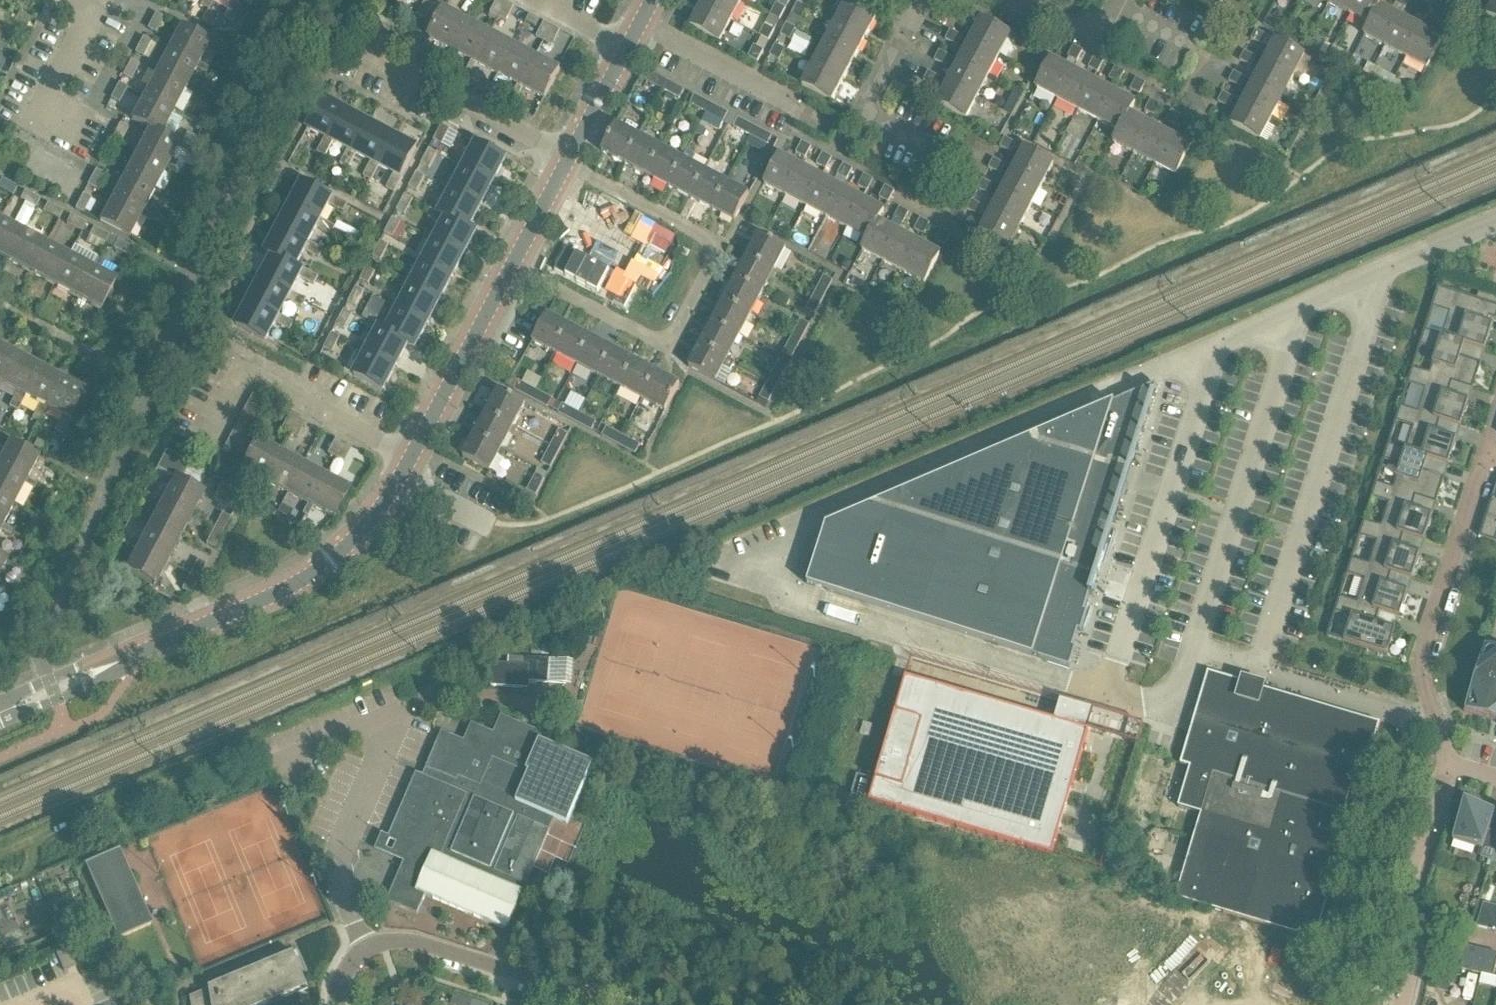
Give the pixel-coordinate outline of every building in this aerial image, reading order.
[(200,5),(209,10),(214,0),(203,0),(200,5)] [(231,3),(223,17),(232,22),(240,8),(238,7),(241,0),(225,0),(231,3)] [(506,2),(503,0),(498,0),(491,13),(498,17),(506,2)] [(730,19),(741,0),(704,0),(701,4),(730,19)] [(771,14),(781,19),(791,0),(779,0),(771,14)] [(847,0),(846,2),(836,22),(865,37),(876,16),(847,0)] [(1218,11),(1223,0),(1197,0),(1218,11)] [(1356,0),(1330,0),(1329,2),(1350,13),(1356,0)] [(1370,24),(1380,5),(1383,0),(1356,0),(1350,13),(1370,24)] [(1396,5),(1405,10),(1410,0),(1398,0),(1396,5)] [(1495,20),(1495,0),(1494,0),(1486,15),(1495,20)] [(434,5),(426,1),(418,16),(426,21),(434,5)] [(507,22),(515,6),(506,2),(498,17),(507,22)] [(808,7),(799,2),(788,23),(798,28),(802,21),(801,20),(808,7)] [(730,19),(701,4),(690,25),(719,41),(730,19)] [(1432,9),(1423,4),(1417,15),(1426,20),(1432,9)] [(1370,24),(1365,34),(1386,45),(1401,17),(1380,5),(1370,24)] [(450,49),(465,20),(444,9),(428,37),(450,49)] [(962,10),(957,19),(968,25),(973,15),(962,10)] [(164,18),(156,13),(148,29),(156,33),(164,18)] [(781,19),(771,14),(759,37),(768,42),(781,19)] [(1282,35),(1285,30),(1271,23),(1274,17),(1269,14),(1264,25),(1282,35)] [(1453,20),(1444,15),(1438,27),(1447,31),(1453,20)] [(1407,57),(1422,28),(1401,17),(1386,45),(1407,57)] [(1010,34),(980,18),(969,39),(999,55),(1010,34)] [(450,49),(472,61),(467,70),(469,72),(490,33),(465,20),(450,49)] [(544,41),(552,26),(545,22),(537,38),(544,41)] [(825,43),(854,58),(865,37),(836,22),(825,43)] [(798,28),(788,23),(781,36),(790,42),(798,28)] [(553,46),(561,31),(552,26),(544,41),(553,46)] [(209,43),(180,28),(167,51),(206,71),(207,69),(198,64),(209,43)] [(1422,28),(1407,57),(1428,68),(1443,39),(1422,28)] [(957,46),(962,37),(951,31),(946,40),(957,46)] [(1267,37),(1256,31),(1251,40),(1262,46),(1267,37)] [(469,72),(472,73),(477,63),(497,74),(513,45),(490,33),(469,72)] [(151,41),(143,37),(135,53),(143,57),(151,41)] [(999,55),(969,39),(958,60),(988,76),(999,55)] [(1276,40),(1275,41),(1264,62),(1293,77),(1304,55),(1276,40)] [(814,64),(843,79),(854,58),(825,43),(814,64)] [(497,74),(518,85),(513,94),(515,95),(535,57),(513,45),(497,74)] [(779,61),(785,50),(776,45),(770,56),(779,61)] [(758,62),(764,51),(755,46),(749,57),(758,62)] [(1068,57),(1077,62),(1083,51),(1074,46),(1068,57)] [(206,71),(167,51),(155,75),(184,91),(196,69),(204,74),(206,71)] [(946,66),(951,57),(940,51),(935,61),(946,66)] [(1251,67),(1256,58),(1245,52),(1240,61),(1251,67)] [(515,95),(518,96),(523,87),(545,99),(560,71),(535,57),(515,95)] [(1098,73),(1104,62),(1095,57),(1089,68),(1098,73)] [(1057,98),(1072,69),(1052,58),(1036,88),(1057,98)] [(123,76),(131,80),(139,65),(131,60),(123,76)] [(988,76),(958,60),(947,81),(977,97),(988,76)] [(1293,77),(1264,62),(1254,83),(1282,98),(1293,77)] [(843,79),(814,64),(802,85),(831,100),(843,79)] [(1119,84),(1125,73),(1115,68),(1109,79),(1119,84)] [(1078,109),(1093,80),(1072,69),(1057,98),(1078,109)] [(935,87),(940,78),(929,72),(924,81),(935,87)] [(651,73),(651,74),(647,82),(663,90),(667,81),(651,73)] [(1240,87),(1245,78),(1234,73),(1229,82),(1240,87)] [(184,91),(155,75),(143,99),(181,119),(183,115),(174,111),(184,91)] [(1146,84),(1137,79),(1131,90),(1140,95),(1146,84)] [(1098,120),(1113,90),(1093,80),(1078,109),(1098,120)] [(680,99),(685,90),(667,81),(663,90),(680,99)] [(977,97),(947,81),(936,102),(966,118),(977,97)] [(127,87),(119,83),(111,98),(119,103),(127,87)] [(1282,98),(1254,83),(1243,104),(1271,118),(1282,98)] [(1136,102),(1113,90),(1098,120),(1119,130),(1128,113),(1130,114),(1136,102)] [(1229,108),(1234,99),(1223,93),(1218,102),(1229,108)] [(690,105),(706,113),(707,113),(712,105),(695,96),(690,105)] [(308,127),(326,136),(318,152),(326,156),(334,141),(331,139),(347,111),(323,98),(308,127)] [(130,122),(148,132),(149,130),(161,135),(171,116),(180,121),(181,119),(143,99),(130,122)] [(1154,116),(1160,105),(1151,100),(1145,112),(1154,116)] [(1232,125),(1260,139),(1271,118),(1243,104),(1232,125)] [(707,113),(706,113),(702,123),(719,132),(729,113),(712,105),(707,113)] [(349,149),(341,164),(349,168),(358,153),(355,152),(370,123),(347,111),(331,139),(334,141),(349,149)] [(1175,127),(1181,116),(1172,111),(1166,123),(1175,127)] [(1128,113),(1119,130),(1113,142),(1134,153),(1149,124),(1130,114),(1128,113)] [(462,120),(452,115),(448,122),(458,128),(462,120)] [(751,137),(756,128),(739,119),(734,128),(751,137)] [(1193,122),(1187,134),(1196,139),(1202,127),(1193,122)] [(358,153),(372,161),(364,176),(372,180),(381,165),(379,164),(394,136),(370,123),(355,152),(358,153)] [(112,139),(120,144),(128,128),(120,124),(112,139)] [(638,136),(616,124),(602,150),(624,162),(638,136)] [(1155,164),(1171,135),(1149,124),(1134,153),(1155,164)] [(450,130),(442,125),(434,141),(442,145),(450,130)] [(756,128),(751,137),(747,145),(764,154),(772,137),(756,128)] [(149,130),(148,132),(136,154),(175,175),(176,172),(166,167),(178,144),(161,135),(149,130)] [(1171,135),(1155,164),(1177,175),(1192,146),(1171,135)] [(396,173),(388,188),(396,192),(405,176),(403,176),(418,148),(394,136),(379,164),(381,165),(396,173)] [(646,174),(660,148),(638,136),(624,162),(646,174)] [(1016,144),(1005,138),(1000,147),(1011,153),(1016,144)] [(806,159),(812,147),(803,142),(796,154),(806,159)] [(506,159),(477,143),(465,166),(494,182),(506,159)] [(116,151),(108,147),(100,162),(108,167),(116,151)] [(668,186),(682,159),(660,148),(646,174),(668,186)] [(1013,169),(1043,184),(1054,163),(1024,148),(1013,169)] [(429,150),(421,165),(418,171),(426,175),(437,154),(429,150)] [(823,153),(817,165),(826,170),(832,158),(823,153)] [(175,175),(136,154),(124,177),(153,192),(164,172),(173,177),(175,175)] [(785,195),(801,166),(780,154),(764,184),(785,195)] [(690,198),(704,171),(682,159),(668,186),(690,198)] [(1005,165),(994,159),(989,168),(1000,174),(1005,165)] [(847,181),(853,169),(844,164),(838,176),(847,181)] [(452,189),(481,205),(494,182),(465,166),(452,189)] [(806,206),(822,177),(801,166),(785,195),(806,206)] [(1002,190),(1032,205),(1043,184),(1013,169),(1002,190)] [(104,174),(96,170),(88,185),(96,190),(104,174)] [(418,171),(417,173),(409,188),(417,192),(426,175),(418,171)] [(712,210),(727,183),(704,171),(690,198),(712,210)] [(865,175),(858,187),(867,192),(874,180),(865,175)] [(153,192),(124,177),(112,200),(151,220),(152,217),(142,212),(153,192)] [(826,217),(842,188),(822,177),(806,206),(826,217)] [(0,182),(0,189),(13,195),(17,187),(2,179),(0,182)] [(994,186),(983,180),(978,189),(990,195),(994,186)] [(322,219),(329,205),(344,212),(348,204),(332,196),(331,197),(302,182),(291,205),(321,221),(322,219)] [(727,183),(712,210),(735,221),(749,195),(727,183)] [(889,203),(895,191),(886,187),(880,198),(889,203)] [(847,228),(863,199),(842,188),(826,217),(847,228)] [(481,205),(452,189),(439,213),(476,233),(477,231),(469,228),(481,205)] [(991,211),(1021,226),(1032,205),(1002,190),(991,211)] [(25,191),(20,199),(36,207),(40,199),(25,191)] [(91,198),(83,194),(75,209),(83,213),(91,198)] [(413,200),(405,195),(397,211),(405,215),(413,200)] [(884,211),(863,199),(847,228),(868,239),(879,219),(879,220),(884,211)] [(112,200),(101,222),(100,224),(128,239),(139,217),(150,223),(151,220),(112,200)] [(983,207),(972,201),(967,210),(979,216),(983,207)] [(43,211),(59,219),(63,211),(48,203),(43,211)] [(321,221),(291,205),(278,229),(309,245),(310,241),(318,227),(332,235),(334,232),(356,243),(360,235),(338,223),(336,226),(322,219),(321,221)] [(900,208),(894,219),(903,224),(909,213),(900,208)] [(980,232),(1010,247),(1021,226),(991,211),(980,232)] [(439,215),(446,219),(435,239),(464,255),(476,233),(439,213),(439,215)] [(71,215),(66,224),(82,232),(86,223),(71,215)] [(393,218),(385,234),(393,238),(399,241),(407,226),(401,224),(401,223),(393,218)] [(22,231),(0,219),(0,257),(7,261),(22,231)] [(879,219),(868,239),(863,249),(884,260),(900,231),(879,220),(879,219)] [(921,219),(915,230),(924,235),(930,224),(921,219)] [(94,227),(89,236),(105,244),(109,235),(94,227)] [(278,229),(266,253),(273,257),(296,269),(298,266),(306,250),(321,258),(325,249),(310,241),(309,245),(278,229)] [(951,235),(942,230),(936,241),(945,246),(951,235)] [(30,273),(46,244),(22,231),(7,261),(30,273)] [(905,272),(921,242),(900,231),(884,260),(905,272)] [(747,256),(774,270),(786,248),(759,234),(747,256)] [(422,263),(452,278),(464,255),(435,239),(422,263)] [(133,248),(118,240),(111,252),(128,259),(129,257),(128,257),(133,248)] [(389,246),(381,241),(373,256),(381,261),(389,246)] [(942,254),(921,242),(905,272),(926,283),(942,254)] [(53,286),(69,256),(46,244),(30,273),(53,286)] [(76,298),(92,269),(69,256),(53,286),(76,298)] [(736,278),(762,293),(774,270),(747,256),(736,278)] [(296,269),(273,257),(261,280),(291,295),(292,291),(300,276),(316,285),(320,276),(304,268),(303,270),(298,266),(296,269)] [(410,286),(439,302),(452,278),(422,263),(410,286)] [(377,268),(369,264),(361,279),(369,284),(377,268)] [(92,269),(76,298),(99,310),(115,281),(92,269)] [(815,292),(825,297),(833,281),(823,276),(815,292)] [(724,301),(751,315),(762,293),(736,278),(724,301)] [(291,295),(261,280),(249,303),(279,318),(280,315),(288,300),(304,308),(308,299),(292,291),(291,295)] [(398,309),(427,325),(439,302),(410,286),(398,309)] [(357,287),(349,302),(357,307),(365,291),(357,287)] [(1439,289),(1432,309),(1449,314),(1442,336),(1486,350),(1493,327),(1488,325),(1490,319),(1495,321),(1495,307),(1439,289)] [(825,297),(815,292),(806,311),(815,316),(825,297)] [(712,323),(739,337),(751,315),(724,301),(712,323)] [(279,318),(249,303),(237,325),(266,341),(276,323),(291,331),(296,323),(280,315),(279,318)] [(386,331),(379,327),(378,328),(415,348),(427,325),(398,309),(386,331)] [(337,325),(345,330),(353,314),(345,310),(337,325)] [(547,314),(533,341),(555,353),(569,326),(547,314)] [(792,336),(802,341),(810,326),(800,320),(792,336)] [(701,345),(728,359),(739,337),(712,323),(701,345)] [(569,326),(555,353),(577,365),(591,338),(569,326)] [(415,348),(378,328),(366,352),(395,368),(408,345),(414,348),(415,348)] [(1437,352),(1430,374),(1474,388),(1481,365),(1461,358),(1465,346),(1485,352),(1486,350),(1442,336),(1442,337),(1425,332),(1420,347),(1437,352)] [(341,337),(333,333),(325,348),(333,353),(341,337)] [(802,341),(792,336),(782,355),(792,359),(802,341)] [(591,338),(577,365),(599,377),(614,350),(591,338)] [(701,345),(689,367),(716,381),(725,386),(732,373),(730,372),(735,363),(727,360),(728,359),(701,345)] [(15,356),(0,347),(0,383),(15,356)] [(614,350),(599,377),(621,388),(636,361),(614,350)] [(353,375),(383,390),(395,368),(366,352),(353,375)] [(3,386),(17,393),(9,407),(18,412),(26,398),(23,396),(38,368),(15,356),(0,383),(0,384),(3,386)] [(636,361),(621,388),(644,400),(658,373),(636,361)] [(769,381),(778,385),(787,369),(778,364),(769,381)] [(23,396),(26,398),(40,406),(33,420),(41,424),(48,410),(46,409),(62,381),(38,368),(23,396)] [(1469,403),(1449,397),(1453,384),(1473,390),(1474,388),(1430,374),(1430,375),(1413,370),(1408,385),(1425,391),(1418,412),(1461,426),(1469,403)] [(658,373),(644,400),(666,412),(680,385),(658,373)] [(55,432),(59,435),(64,437),(72,422),(70,421),(85,394),(62,381),(46,409),(48,410),(63,418),(55,432)] [(519,381),(514,390),(531,399),(535,390),(519,381)] [(757,404),(766,408),(778,385),(769,381),(757,404)] [(826,526),(808,585),(1070,669),(1076,649),(1073,648),(1079,632),(1082,633),(1088,613),(1085,612),(1090,596),(1093,597),(1094,595),(1091,594),(1096,578),(1099,579),(1099,577),(1096,576),(1107,542),(1110,543),(1111,541),(1108,540),(1113,524),(1116,525),(1117,523),(1114,522),(1119,505),(1122,506),(1134,469),(1131,468),(1136,451),(1139,452),(1140,451),(1137,450),(1142,433),(1145,434),(1146,433),(1142,432),(1148,415),(1151,416),(1151,415),(1148,414),(1153,397),(1156,398),(1157,397),(1154,396),(1157,385),(826,526)] [(526,404),(498,389),(486,412),(514,427),(526,404)] [(535,390),(531,399),(548,408),(553,399),(535,390)] [(270,416),(275,406),(254,394),(248,404),(270,416)] [(248,404),(243,415),(264,426),(270,416),(248,404)] [(563,405),(558,414),(575,422),(580,414),(563,405)] [(1449,464),(1457,441),(1436,435),(1440,422),(1461,428),(1461,426),(1418,412),(1418,413),(1401,408),(1396,423),(1413,429),(1406,451),(1449,464)] [(474,435),(502,449),(514,427),(486,412),(474,435)] [(290,434),(298,419),(289,414),(281,429),(290,434)] [(580,414),(575,422),(592,431),(596,422),(580,414)] [(259,436),(264,426),(243,415),(237,425),(259,436)] [(297,438),(305,423),(298,419),(290,434),(297,438)] [(572,429),(562,424),(550,446),(560,451),(572,429)] [(259,436),(237,425),(232,435),(253,446),(258,439),(259,436)] [(607,428),(602,437),(619,446),(624,437),(607,428)] [(232,435),(226,445),(248,456),(253,446),(232,435)] [(474,435),(462,457),(490,472),(502,449),(474,435)] [(624,437),(619,446),(636,454),(640,445),(624,437)] [(259,490),(280,451),(258,439),(253,446),(248,456),(241,468),(262,479),(257,489),(259,490)] [(335,458),(343,443),(335,439),(327,454),(335,458)] [(344,462),(352,447),(343,443),(335,458),(344,462)] [(9,444),(0,461),(0,470),(34,488),(35,485),(27,480),(38,460),(9,444)] [(560,451),(550,446),(541,464),(551,469),(560,451)] [(1406,451),(1389,446),(1384,461),(1401,467),(1394,489),(1437,502),(1445,479),(1424,473),(1428,460),(1449,466),(1449,464),(1406,451)] [(156,493),(154,496),(192,516),(205,493),(183,481),(193,464),(166,450),(156,468),(176,477),(165,498),(156,493)] [(259,490),(262,491),(267,482),(287,493),(303,463),(280,451),(259,490)] [(287,493),(307,504),(302,512),(305,514),(326,475),(303,463),(287,493)] [(0,470),(0,500),(13,507),(24,485),(33,490),(34,488),(0,470)] [(527,492),(520,488),(517,494),(533,503),(545,479),(536,474),(527,492)] [(305,514),(308,515),(313,506),(335,518),(351,489),(326,475),(305,514)] [(1382,527),(1425,541),(1433,517),(1412,511),(1416,498),(1437,505),(1437,502),(1394,489),(1377,484),(1372,500),(1389,505),(1382,527)] [(153,499),(162,504),(151,524),(180,539),(192,516),(154,496),(153,499)] [(1493,499),(1480,538),(1495,543),(1495,499),(1493,499)] [(0,500),(0,530),(9,535),(11,531),(2,527),(13,507),(0,500)] [(214,528),(223,532),(230,518),(222,514),(214,528)] [(1377,543),(1370,565),(1413,579),(1420,555),(1400,549),(1404,536),(1424,543),(1425,541),(1382,527),(1382,528),(1365,522),(1360,538),(1377,543)] [(141,544),(131,539),(130,541),(168,562),(180,539),(151,524),(141,544)] [(206,544),(214,548),(223,532),(214,528),(206,544)] [(128,544),(138,549),(126,571),(155,586),(168,562),(130,541),(128,544)] [(190,573),(199,578),(206,564),(198,560),(190,573)] [(1365,581),(1358,603),(1401,617),(1408,593),(1388,587),(1392,574),(1412,581),(1413,579),(1370,565),(1370,566),(1353,560),(1348,576),(1365,581)] [(1343,641),(1342,642),(1388,657),(1396,631),(1376,625),(1380,612),(1400,619),(1401,617),(1358,603),(1357,604),(1340,598),(1336,614),(1352,619),(1345,642),(1343,641)] [(1486,647),(1466,712),(1495,722),(1495,650),(1486,647)] [(573,685),(574,661),(506,656),(506,665),(482,663),(481,679),(493,680),(492,687),(529,690),(530,682),(573,685)] [(1272,926),(1315,938),(1353,814),(1344,811),(1350,788),(1358,791),(1379,723),(1263,689),(1266,682),(1240,674),(1238,680),(1208,671),(1180,761),(1190,764),(1178,805),(1201,813),(1178,898),(1227,915),(1228,912),(1271,931),(1272,926)] [(906,678),(869,803),(895,810),(914,816),(1052,856),(1059,835),(1062,823),(1064,816),(1068,805),(1071,792),(1075,780),(1083,752),(1089,732),(1089,731),(1083,730),(1074,727),(1053,721),(906,678)] [(386,902),(417,915),(425,896),(508,931),(555,818),(568,824),(593,763),(538,740),(541,732),(500,715),(492,733),(470,724),(462,742),(441,733),(426,769),(430,771),(427,778),(416,774),(389,838),(383,835),(376,850),(403,862),(386,902)] [(202,805),(206,814),(218,809),(214,800),(202,805)] [(1495,852),(1495,834),(1490,832),(1495,813),(1465,803),(1453,841),(1484,851),(1481,858),(1493,862),(1495,852)] [(118,850),(86,864),(118,939),(151,924),(118,850)] [(0,892),(0,902),(6,900),(5,899),(17,894),(13,886),(0,892)] [(84,963),(76,945),(55,954),(63,972),(84,963)] [(1452,968),(1467,972),(1472,948),(1460,946),(1459,950),(1456,949),(1452,968)] [(1472,948),(1467,972),(1481,975),(1486,952),(1472,948)] [(1442,950),(1440,958),(1439,960),(1450,962),(1452,952),(1442,950)] [(1495,963),(1495,954),(1486,952),(1481,975),(1493,978),(1495,963)] [(192,1004),(269,1004),(308,989),(294,954),(210,988),(211,991),(191,999),(192,1004)] [(1434,969),(1429,989),(1448,993),(1453,973),(1434,969)]
